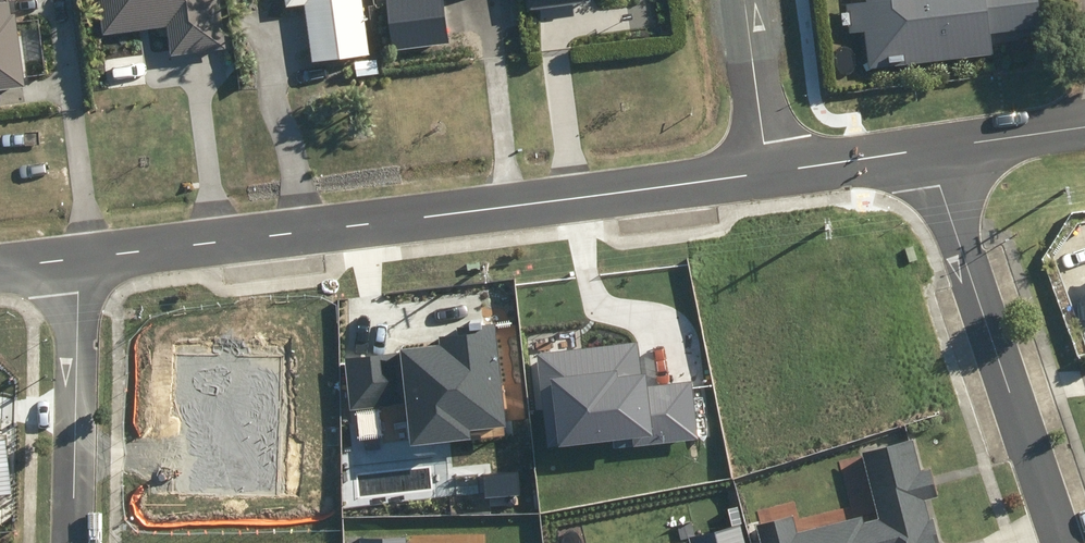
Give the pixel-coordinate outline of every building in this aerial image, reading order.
[(29,86),(19,11),(14,12),(13,0),(0,0),(0,89),(29,86)] [(106,34),(170,26),(173,54),(229,47),(223,0),(101,0),(106,34)] [(289,5),(308,3),(315,61),(372,54),(370,38),(375,38),(370,0),(288,0),(289,5)] [(395,49),(452,43),(448,0),(390,0),(395,49)] [(871,67),(997,53),(995,33),(1045,27),(1042,0),(870,0),(871,1),(848,3),(852,32),(867,31),(871,67)] [(506,427),(494,325),(457,329),(458,336),(440,338),(441,347),(343,358),(349,412),(404,406),(409,447),(472,440),(471,431),(506,427)] [(641,375),(637,341),(536,353),(547,448),(613,441),(614,448),(698,439),(691,381),(647,386),(646,374),(641,375)] [(933,518),(929,519),(925,500),(938,497),(930,467),(921,470),(913,439),(861,452),(878,518),(864,522),(862,516),(798,532),(793,514),(755,524),(759,542),(939,542),(933,518)] [(687,537),(689,542),(746,542),(740,524),(687,537)]
